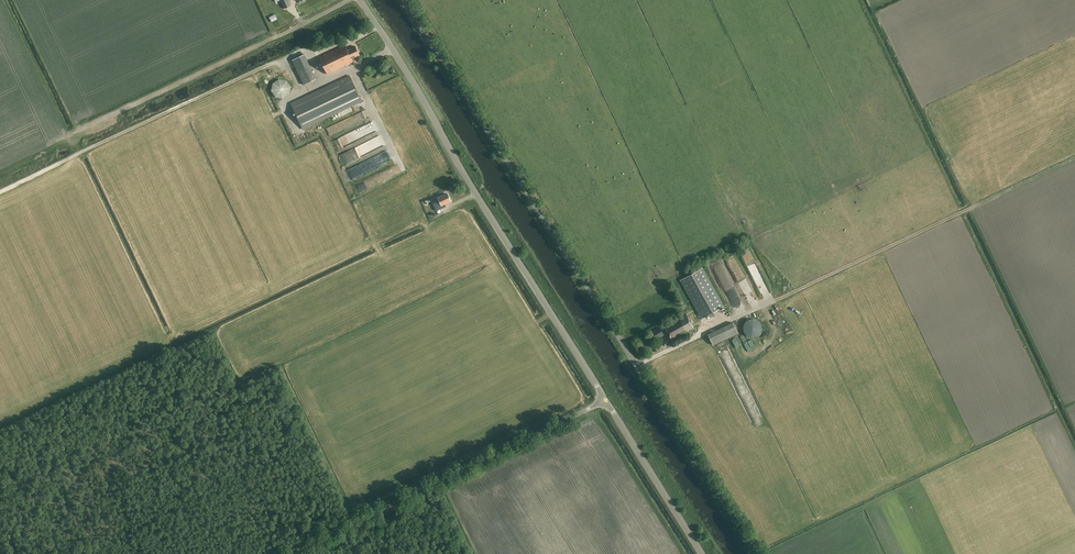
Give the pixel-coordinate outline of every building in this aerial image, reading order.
[(288,0),(281,0),(285,9),(291,6),(288,0)] [(280,25),(275,15),(269,18),(272,22),(273,21),(276,27),(280,25)] [(348,50),(345,45),(319,57),(327,74),(353,62),(352,59),(360,55),(356,46),(348,50)] [(305,54),(292,60),(304,85),(317,79),(305,54)] [(362,101),(350,76),(291,103),(303,129),(362,101)] [(287,81),(279,79),(273,84),(272,91),(276,97),(283,99),(290,95),(291,87),(287,81)] [(389,167),(379,170),(382,180),(394,175),(392,169),(390,170),(389,167)] [(438,197),(439,200),(433,203),(436,211),(446,206),(445,204),(451,201),(447,194),(442,196),(441,196),(438,197)] [(725,306),(703,268),(680,281),(702,319),(725,306)] [(728,290),(734,303),(740,300),(735,287),(728,290)] [(687,316),(686,313),(664,326),(660,328),(651,332),(655,339),(663,335),(663,334),(668,332),(674,343),(696,331),(687,316)] [(738,333),(733,322),(708,334),(713,345),(738,333)]
